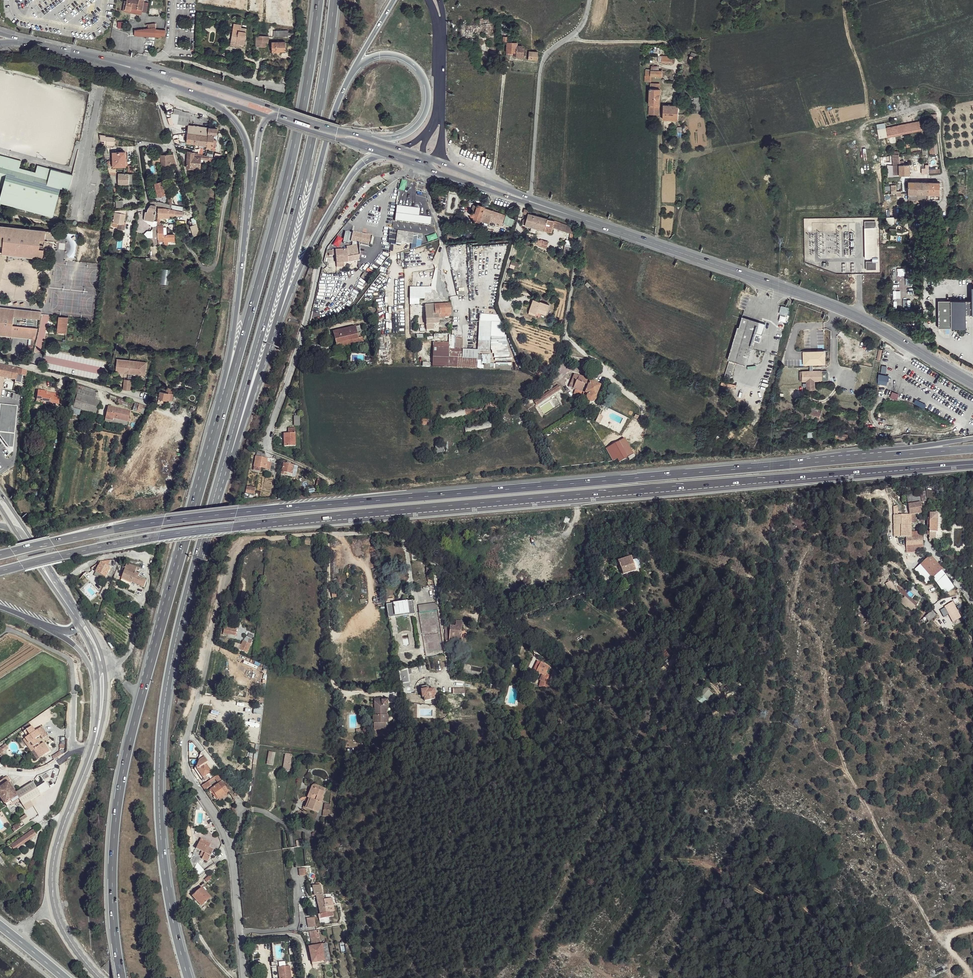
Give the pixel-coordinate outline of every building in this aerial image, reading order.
[(129,0),(126,0),(124,8),(142,13),(143,9),(133,6),(133,8),(127,6),(129,0)] [(127,6),(133,8),(133,6),(143,9),(146,0),(129,0),(127,6)] [(134,29),(134,35),(161,37),(161,35),(165,35),(166,29),(163,29),(161,30),(155,30),(155,28),(155,23),(148,24),(148,28),(134,29)] [(241,24),(233,23),(230,39),(236,40),(235,43),(239,44),(239,42),(244,43),(247,28),(241,26),(241,24)] [(467,28),(466,35),(491,35),(491,24),(490,23),(480,24),(468,24),(467,28)] [(499,24),(499,36),(504,36),(504,41),(508,42),(509,24),(499,24)] [(257,35),(256,47),(265,47),(265,42),(268,42),(268,36),(258,35),(257,35)] [(271,42),(272,52),(279,52),(279,51),(285,50),(285,41),(271,42)] [(508,42),(507,52),(517,53),(516,56),(516,57),(524,57),(524,48),(523,48),(523,46),(521,46),(519,44),(518,42),(508,42)] [(529,52),(528,60),(537,60),(538,52),(536,52),(529,52)] [(651,70),(651,76),(646,75),(645,81),(652,81),(653,79),(653,76),(663,76),(663,69),(660,69),(661,71),(651,70)] [(660,84),(651,84),(650,115),(660,115),(660,84)] [(668,105),(664,105),(664,119),(679,119),(679,113),(679,105),(671,105),(671,104),(668,104),(668,105)] [(189,112),(182,110),(174,108),(173,114),(171,114),(171,115),(171,117),(168,118),(170,125),(173,124),(173,123),(189,125),(189,116),(194,116),(194,113),(189,112)] [(920,120),(886,128),(888,137),(922,130),(920,120)] [(885,123),(876,124),(879,139),(888,137),(886,128),(885,123)] [(194,144),(204,145),(204,147),(207,148),(212,148),(212,150),(215,150),(216,140),(213,139),(214,135),(216,135),(217,128),(217,127),(215,126),(215,128),(209,128),(189,125),(187,143),(194,144)] [(937,143),(929,144),(930,154),(938,153),(937,143)] [(150,148),(153,162),(159,161),(157,150),(150,148)] [(188,150),(188,168),(194,168),(194,167),(199,167),(201,159),(212,160),(213,157),(206,155),(188,150)] [(113,152),(113,167),(126,166),(125,152),(113,152)] [(161,155),(162,165),(170,165),(177,164),(174,154),(161,155)] [(1,188),(0,194),(0,203),(53,218),(61,188),(69,190),(73,174),(42,166),(38,165),(36,171),(20,167),(22,160),(0,155),(0,187),(1,188)] [(899,155),(893,155),(894,165),(894,173),(894,175),(910,174),(910,165),(904,165),(904,161),(900,161),(899,155)] [(118,173),(118,184),(128,184),(129,174),(118,173)] [(155,182),(158,196),(166,194),(163,180),(155,182)] [(909,182),(909,200),(918,199),(920,199),(923,199),(942,200),(942,195),(941,183),(918,182),(909,182)] [(896,185),(891,185),(891,194),(901,194),(901,191),(896,191),(896,185)] [(145,211),(144,219),(154,221),(156,210),(155,210),(156,206),(151,205),(148,208),(147,209),(145,211)] [(479,224),(482,216),(485,208),(486,207),(480,205),(479,207),(474,205),(472,211),(476,212),(475,215),(473,214),(472,213),(471,214),(471,215),(470,216),(471,217),(473,218),(472,221),(479,224)] [(183,215),(183,211),(175,209),(158,207),(158,211),(157,211),(158,223),(158,241),(164,241),(164,244),(168,244),(168,241),(175,241),(175,235),(164,235),(163,223),(163,217),(170,217),(169,215),(174,215),(174,214),(183,215)] [(119,221),(118,227),(124,228),(126,222),(124,222),(127,208),(116,208),(115,214),(114,220),(119,221)] [(504,217),(485,208),(482,216),(489,219),(488,223),(500,228),(504,217)] [(531,212),(525,209),(525,214),(528,215),(527,218),(524,220),(523,224),(533,227),(536,216),(531,214),(531,212)] [(514,218),(510,216),(511,213),(507,212),(503,223),(512,226),(514,218)] [(556,222),(536,216),(533,227),(538,228),(553,233),(554,229),(556,222)] [(193,224),(190,225),(193,236),(200,233),(195,217),(191,218),(193,224)] [(876,221),(865,221),(866,257),(877,257),(876,221)] [(575,228),(556,222),(554,229),(573,235),(575,228)] [(29,228),(1,225),(0,235),(4,235),(3,254),(26,256),(29,228)] [(29,228),(26,256),(43,258),(44,248),(39,248),(40,239),(45,239),(46,230),(29,228)] [(573,235),(554,229),(553,233),(572,238),(573,235)] [(46,230),(45,239),(57,241),(59,231),(46,230)] [(68,232),(65,259),(75,261),(77,233),(68,232)] [(397,232),(395,243),(401,244),(401,243),(405,243),(407,233),(397,232)] [(372,237),(353,233),(351,242),(370,246),(372,237)] [(407,233),(405,243),(416,245),(417,240),(421,240),(422,235),(407,233)] [(538,239),(537,246),(547,247),(549,240),(538,239)] [(347,250),(347,262),(360,261),(359,245),(347,247),(347,250)] [(336,256),(337,263),(347,262),(347,250),(336,251),(336,256)] [(876,261),(866,261),(866,270),(876,269),(876,261)] [(448,282),(451,296),(457,295),(454,280),(448,282)] [(972,285),(972,298),(938,300),(937,327),(965,330),(967,314),(972,314),(972,285)] [(410,286),(410,298),(424,299),(424,293),(431,293),(431,287),(410,286)] [(910,306),(910,294),(896,295),(896,307),(910,306)] [(528,313),(536,316),(538,304),(532,302),(528,313)] [(449,304),(425,306),(427,324),(433,324),(440,323),(440,319),(439,315),(444,314),(444,317),(453,316),(452,307),(449,307),(449,304)] [(548,308),(538,304),(536,316),(544,319),(548,308)] [(791,308),(784,306),(782,313),(789,315),(791,308)] [(0,307),(0,335),(13,336),(16,325),(14,325),(15,315),(17,316),(18,309),(0,307)] [(18,309),(17,316),(39,318),(41,318),(42,311),(18,309)] [(59,315),(57,332),(67,333),(68,316),(59,315)] [(17,316),(16,325),(38,328),(39,318),(17,316)] [(768,324),(745,317),(731,361),(738,363),(748,366),(756,340),(759,341),(761,335),(765,336),(768,324)] [(16,325),(14,336),(30,338),(37,338),(38,328),(16,325)] [(333,345),(334,349),(361,342),(356,325),(352,326),(355,339),(333,345)] [(330,332),(333,345),(355,339),(352,326),(330,332)] [(435,335),(435,366),(482,369),(483,355),(479,355),(480,351),(465,350),(465,339),(458,339),(458,336),(451,336),(451,334),(436,333),(435,335)] [(596,362),(590,359),(587,366),(593,368),(596,362)] [(129,375),(133,376),(147,378),(148,364),(119,360),(117,374),(125,375),(129,375)] [(738,363),(731,361),(727,374),(726,379),(732,381),(733,378),(738,363)] [(0,366),(0,377),(4,378),(15,380),(17,375),(18,369),(0,366)] [(591,380),(574,373),(570,388),(576,390),(575,394),(579,396),(582,395),(583,393),(584,393),(584,395),(584,396),(585,397),(586,398),(587,399),(588,399),(588,400),(589,401),(590,402),(592,402),(594,402),(596,401),(597,399),(597,397),(602,385),(591,382),(591,380)] [(129,375),(125,375),(123,391),(127,392),(131,392),(133,376),(129,375)] [(96,391),(74,385),(72,393),(77,395),(77,394),(94,400),(96,391)] [(558,387),(535,403),(537,407),(561,390),(558,387)] [(160,391),(158,398),(172,401),(174,390),(166,388),(166,390),(162,389),(161,391),(160,391)] [(47,392),(38,391),(37,400),(42,400),(42,401),(50,403),(51,397),(51,393),(47,393),(47,392)] [(94,400),(77,394),(77,395),(74,402),(73,407),(95,414),(99,401),(94,400)] [(926,404),(916,399),(914,403),(924,408),(926,404)] [(498,402),(490,405),(491,411),(500,409),(498,402)] [(0,404),(0,436),(8,447),(13,447),(17,405),(0,404)] [(490,405),(465,410),(466,416),(491,411),(490,405)] [(819,408),(810,405),(809,410),(808,410),(807,414),(819,417),(817,422),(825,424),(828,411),(819,409),(819,408)] [(129,411),(107,407),(104,419),(109,420),(110,418),(112,418),(127,421),(129,411)] [(465,409),(441,415),(443,421),(466,416),(465,410),(465,409)] [(494,420),(465,428),(467,435),(496,427),(494,420)] [(282,436),(283,448),(294,447),(293,429),(286,430),(286,436),(282,436)] [(626,438),(607,448),(614,462),(621,458),(622,460),(628,457),(630,460),(636,456),(626,438)] [(436,452),(445,451),(444,443),(435,444),(436,452)] [(265,458),(256,457),(255,467),(266,469),(267,462),(268,459),(265,458)] [(287,464),(284,463),(282,475),(291,476),(293,465),(291,465),(287,464)] [(908,496),(909,505),(922,504),(921,495),(908,496)] [(909,505),(904,506),(905,515),(911,515),(923,515),(922,504),(909,505)] [(898,507),(893,506),(895,537),(906,537),(908,556),(923,556),(923,552),(925,552),(923,532),(913,533),(911,515),(905,515),(898,515),(898,507)] [(938,516),(930,516),(930,521),(928,521),(929,530),(931,530),(931,533),(936,533),(938,533),(938,516)] [(605,555),(598,557),(600,563),(607,560),(606,557),(605,555)] [(635,569),(641,567),(637,557),(632,558),(631,555),(617,560),(617,561),(623,574),(635,569)] [(931,558),(916,571),(928,584),(936,578),(948,595),(955,588),(947,575),(931,558)] [(110,569),(101,563),(96,573),(105,577),(110,569)] [(137,567),(127,563),(126,568),(124,572),(121,579),(131,583),(134,574),(135,571),(137,567)] [(601,566),(596,569),(601,576),(605,572),(601,566)] [(139,575),(134,574),(131,583),(144,588),(146,582),(138,579),(139,575)] [(901,595),(905,599),(903,601),(909,606),(910,605),(914,609),(918,606),(910,598),(909,599),(907,597),(906,597),(901,593),(891,581),(887,584),(898,597),(901,595)] [(613,589),(601,593),(604,601),(615,596),(613,589)] [(406,604),(386,606),(388,619),(415,615),(413,602),(406,604)] [(955,608),(948,612),(954,623),(961,620),(955,608)] [(936,618),(933,613),(927,618),(931,622),(936,618)] [(456,624),(446,623),(445,628),(447,629),(447,639),(453,640),(463,640),(462,633),(464,620),(457,619),(456,624)] [(238,627),(225,625),(224,635),(228,636),(228,638),(235,640),(238,627)] [(242,645),(236,643),(235,648),(247,653),(251,645),(244,641),(242,645)] [(539,662),(534,671),(537,672),(542,676),(539,681),(540,683),(539,687),(546,689),(548,682),(553,673),(548,670),(549,669),(542,664),(539,662)] [(408,671),(400,672),(401,685),(410,684),(408,671)] [(410,684),(401,685),(403,695),(412,695),(410,684)] [(707,688),(700,694),(706,701),(713,694),(707,688)] [(431,689),(421,689),(422,697),(424,697),(424,702),(433,702),(433,697),(435,697),(434,690),(431,689)] [(381,699),(371,699),(371,715),(372,715),(375,715),(375,704),(381,704),(382,701),(381,699)] [(387,701),(382,701),(381,704),(375,704),(375,715),(372,715),(371,723),(374,724),(374,729),(387,729),(386,723),(386,716),(385,706),(387,706),(387,701)] [(29,734),(24,737),(39,758),(51,749),(46,741),(41,744),(37,738),(42,734),(45,737),(50,733),(43,725),(37,729),(34,724),(25,729),(29,734)] [(0,746),(0,749),(5,756),(8,753),(5,749),(10,746),(7,742),(0,746)] [(277,753),(270,752),(268,762),(275,763),(277,753)] [(193,764),(203,778),(214,770),(205,756),(193,764)] [(296,760),(291,760),(289,770),(288,777),(293,778),(296,760)] [(214,770),(210,774),(213,779),(218,775),(214,770)] [(229,792),(218,775),(213,779),(209,781),(202,786),(206,791),(210,787),(209,785),(216,780),(217,782),(219,785),(213,790),(218,799),(229,792)] [(9,783),(11,782),(10,779),(6,778),(0,782),(0,789),(9,783)] [(0,789),(0,797),(5,804),(7,807),(9,806),(19,799),(16,793),(9,783),(0,789)] [(21,789),(16,793),(19,799),(23,806),(31,801),(40,795),(33,783),(21,789)] [(318,792),(315,793),(310,806),(312,807),(308,817),(322,822),(326,812),(324,811),(329,797),(318,792)] [(18,824),(13,827),(14,829),(13,830),(15,833),(21,828),(18,824)] [(34,830),(32,830),(12,846),(15,850),(20,848),(34,836),(36,836),(34,835),(36,833),(34,830)] [(205,841),(202,846),(211,851),(214,846),(205,841)] [(198,850),(191,862),(196,871),(201,862),(204,864),(204,863),(210,866),(211,863),(216,854),(211,851),(202,846),(199,851),(198,850)] [(307,867),(300,868),(301,875),(309,875),(308,871),(307,867)] [(208,884),(217,880),(213,873),(205,878),(208,884)] [(320,886),(312,887),(314,896),(317,896),(320,915),(325,914),(326,917),(332,916),(330,906),(330,904),(328,900),(324,901),(320,886)] [(203,888),(194,896),(201,904),(198,906),(200,908),(211,898),(203,888)] [(322,945),(309,947),(310,956),(313,956),(314,961),(325,959),(322,945)] [(272,969),(273,977),(291,977),(289,967),(272,969)]
